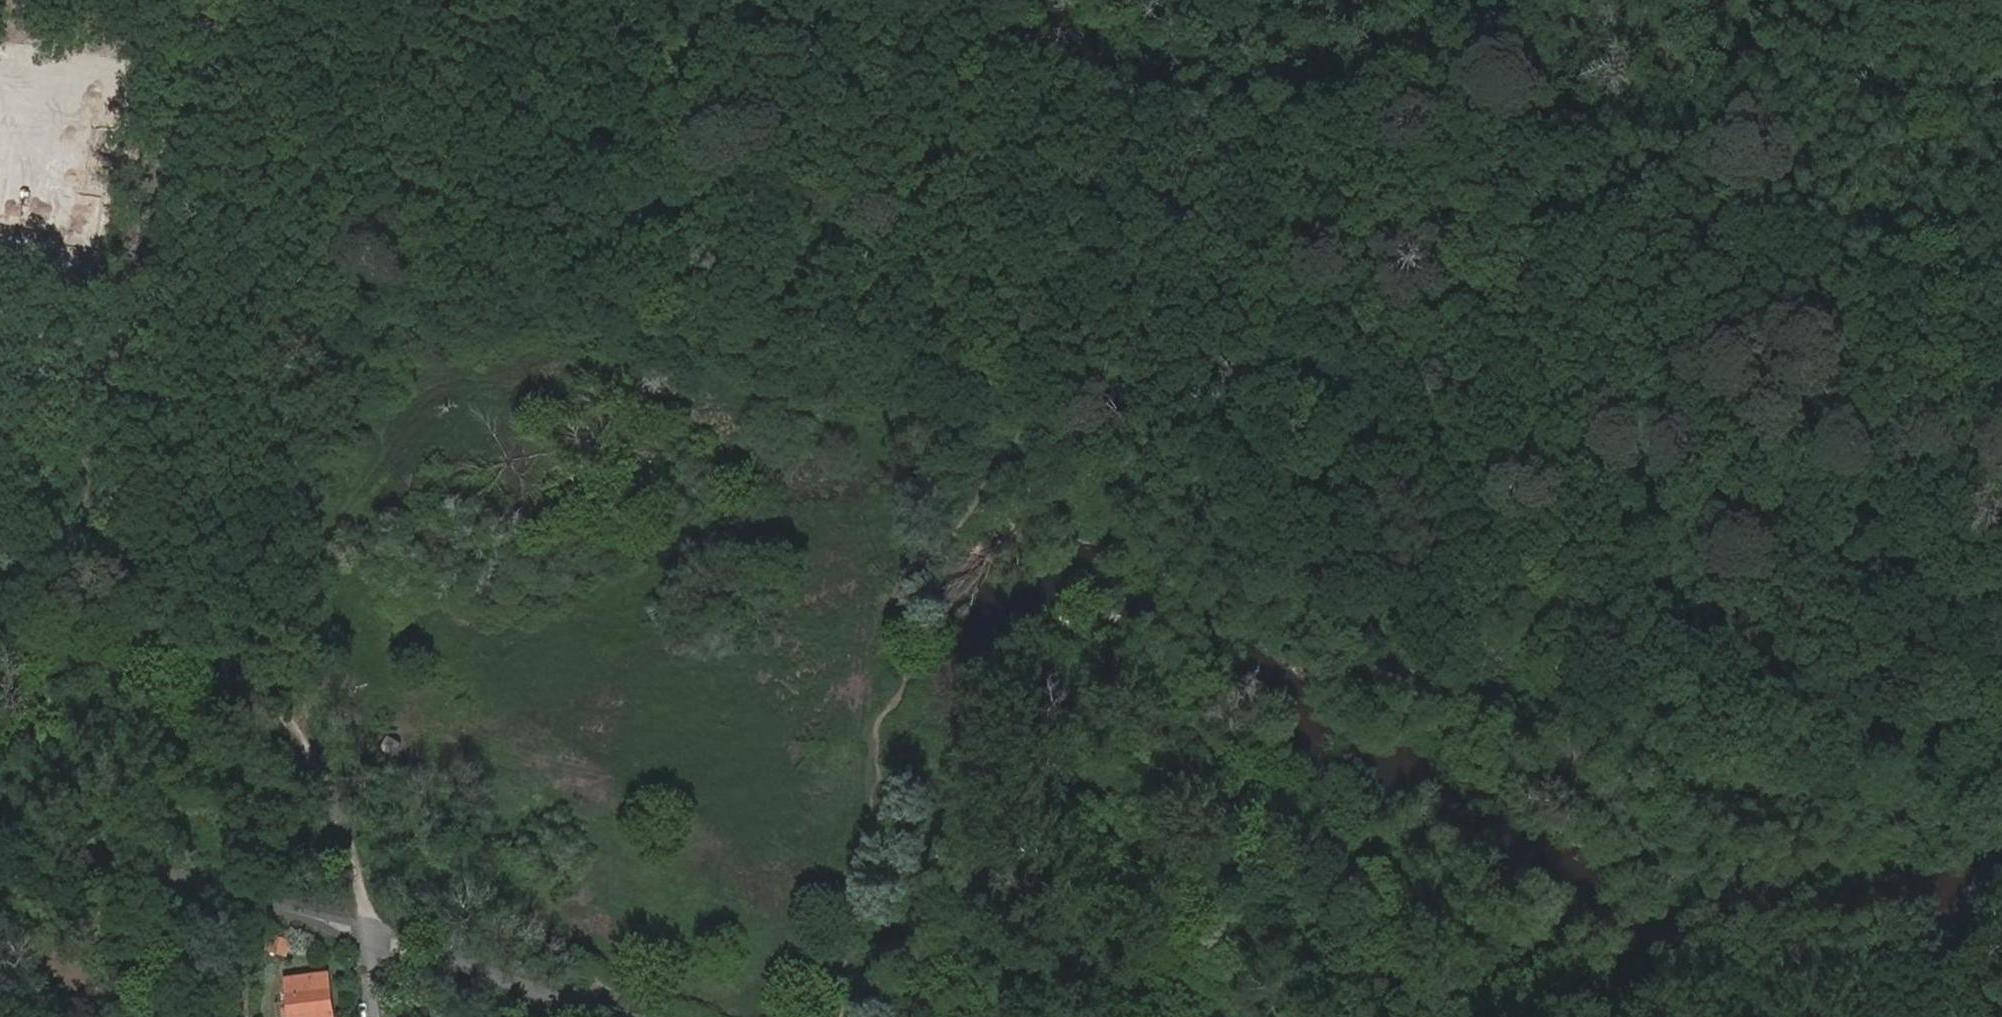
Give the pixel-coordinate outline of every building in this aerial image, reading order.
[(109,203),(117,151),(61,143),(53,194),(109,203)] [(286,980),(290,1016),(332,1016),(327,975),(286,980)]
